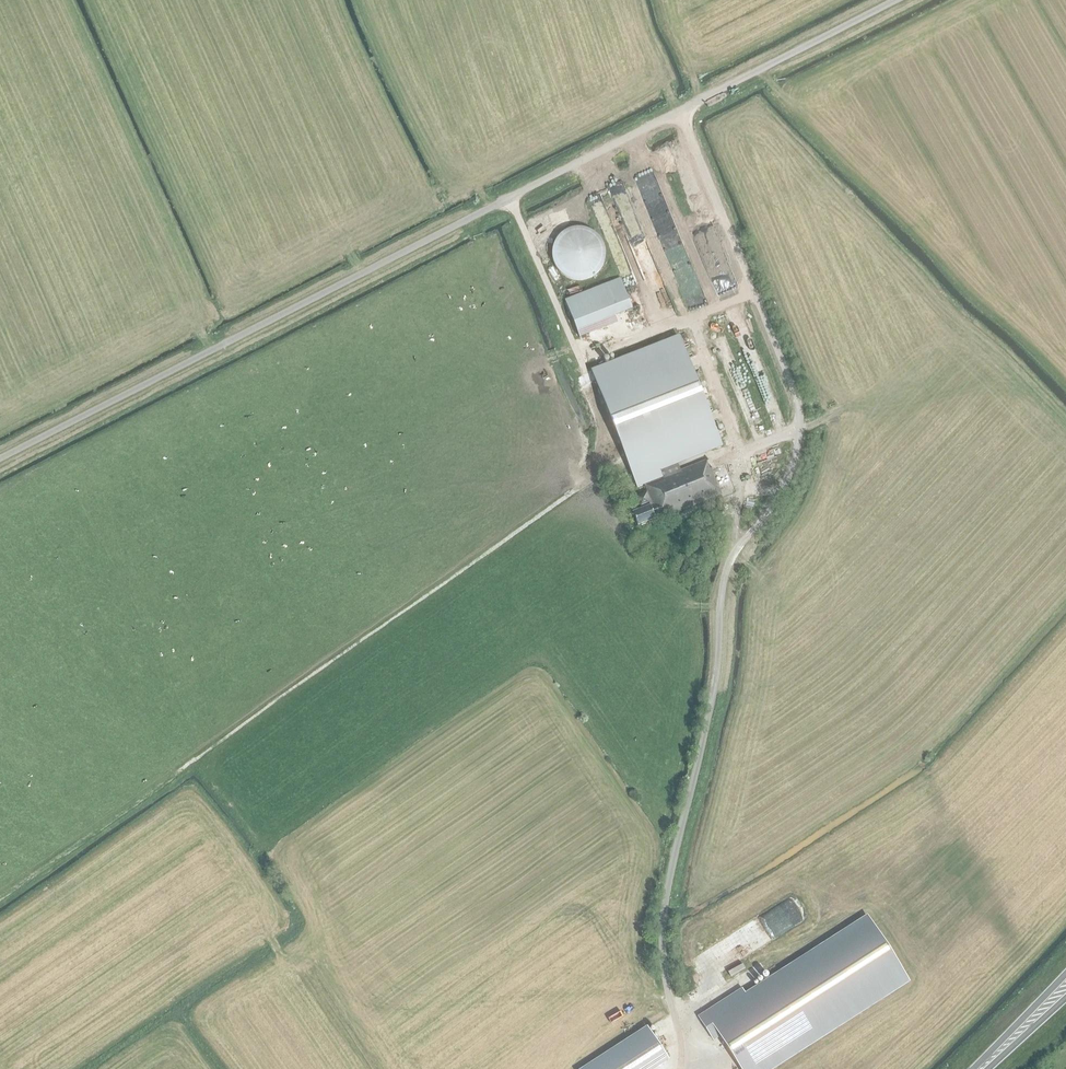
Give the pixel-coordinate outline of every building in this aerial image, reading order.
[(674,138),(659,145),(660,148),(667,145),(670,149),(678,145),(674,138)] [(652,152),(655,159),(670,153),(668,146),(652,152)] [(623,222),(637,217),(624,183),(611,188),(617,203),(619,202),(621,205),(617,206),(623,222)] [(554,272),(593,285),(609,239),(579,230),(575,241),(565,238),(554,272)] [(620,279),(565,300),(577,331),(632,310),(620,279)] [(706,462),(681,472),(678,465),(664,471),(663,468),(722,445),(680,338),(592,372),(636,488),(643,485),(644,485),(647,493),(646,494),(645,493),(633,497),(637,509),(639,509),(639,510),(631,513),(635,526),(639,525),(639,526),(643,524),(642,523),(653,519),(653,518),(663,515),(664,517),(720,496),(711,470),(709,471),(706,462)] [(741,1068),(769,1068),(908,980),(868,917),(746,995),(742,989),(698,1017),(713,1040),(720,1036),(741,1068)] [(584,1068),(654,1068),(668,1060),(648,1028),(584,1068)]
